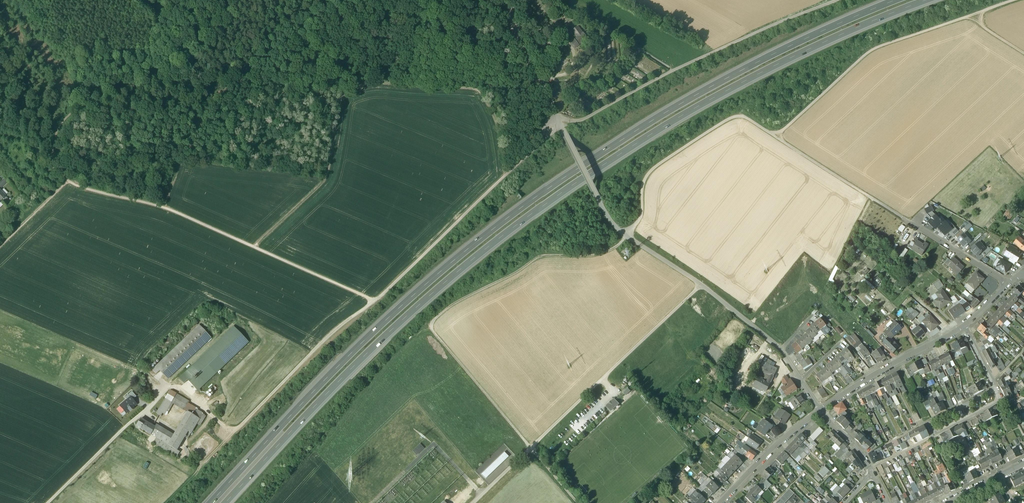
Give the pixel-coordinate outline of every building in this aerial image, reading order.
[(578,27),(573,31),(578,38),(572,43),(576,48),(587,39),(586,38),(584,35),(578,27)] [(925,209),(927,215),(934,211),(932,206),(925,209)] [(1008,211),(1004,214),(1006,216),(1005,218),(1006,219),(1008,218),(1009,219),(1012,215),(1008,211)] [(938,228),(943,223),(936,216),(928,223),(935,231),(938,228)] [(938,228),(945,238),(949,234),(953,230),(945,221),(943,223),(938,228)] [(955,236),(959,232),(955,227),(953,230),(949,234),(953,238),(955,236)] [(959,232),(955,236),(957,238),(964,232),(962,230),(959,232)] [(957,240),(964,248),(971,242),(964,234),(957,240)] [(913,242),(912,241),(908,248),(911,250),(917,241),(918,239),(915,237),(913,242)] [(1018,238),(1014,243),(1021,249),(1023,251),(1023,243),(1018,238)] [(917,241),(911,250),(922,256),(928,245),(924,243),(923,245),(917,241)] [(979,243),(971,250),(975,253),(978,256),(981,253),(985,249),(979,243)] [(985,249),(981,253),(985,256),(991,250),(988,247),(985,249)] [(1016,262),(1021,255),(1015,252),(1009,248),(1004,255),(1010,259),(1016,262)] [(964,268),(953,258),(951,261),(948,264),(953,269),(952,271),(953,272),(954,273),(957,276),(964,268)] [(1002,261),(1001,260),(999,262),(997,265),(998,265),(996,268),(1005,273),(1010,266),(1002,261)] [(977,273),(967,283),(974,290),(978,285),(979,286),(979,285),(984,279),(977,273)] [(939,280),(933,284),(937,291),(944,286),(939,280)] [(1019,285),(1015,290),(1020,295),(1022,293),(1023,291),(1023,290),(1019,285)] [(940,297),(935,301),(940,309),(950,302),(942,290),(937,293),(940,297)] [(1020,295),(1015,290),(1011,294),(1017,299),(1019,296),(1020,295)] [(965,291),(960,297),(964,301),(967,297),(969,295),(965,291)] [(1017,299),(1011,294),(1013,295),(1009,299),(1014,304),(1017,302),(1018,300),(1017,299)] [(960,304),(954,296),(949,299),(954,308),(949,311),(954,319),(957,317),(958,318),(965,312),(964,310),(960,304)] [(971,302),(967,297),(964,301),(970,306),(973,309),(979,302),(976,299),(975,298),(971,302)] [(1014,304),(1009,299),(1005,303),(1011,308),(1013,306),(1014,304)] [(964,301),(960,304),(964,310),(970,306),(964,301)] [(1011,308),(1005,303),(1002,307),(1007,312),(1009,310),(1011,308)] [(1007,312),(1002,307),(998,311),(1003,316),(1005,314),(1007,312)] [(914,310),(911,308),(908,312),(910,314),(915,318),(919,314),(914,310)] [(1003,316),(998,311),(994,315),(999,320),(1003,316)] [(915,318),(910,314),(907,318),(912,322),(915,318)] [(930,315),(922,322),(931,332),(938,325),(930,315)] [(999,320),(994,315),(990,319),(995,324),(997,322),(999,320)] [(820,319),(815,324),(820,331),(826,326),(826,327),(826,326),(820,319)] [(995,324),(990,319),(987,323),(985,322),(992,328),(994,326),(995,324)] [(895,322),(884,333),(889,339),(890,340),(890,339),(902,328),(895,322)] [(992,328),(985,322),(981,326),(986,331),(988,329),(989,330),(990,330),(992,328)] [(250,341),(233,324),(179,377),(184,383),(188,380),(199,391),(250,341)] [(815,324),(810,328),(809,327),(809,328),(810,329),(811,329),(816,335),(820,331),(815,324)] [(199,325),(152,371),(156,375),(160,371),(167,379),(211,337),(199,325)] [(918,326),(911,332),(918,340),(925,334),(918,326)] [(986,331),(981,326),(977,330),(982,335),(985,333),(986,331)] [(1000,332),(994,326),(992,328),(998,334),(1000,332)] [(998,334),(992,328),(990,330),(989,330),(988,331),(995,338),(998,334)] [(810,329),(806,333),(806,332),(805,333),(806,334),(807,334),(812,340),(816,336),(817,336),(816,335),(811,329),(810,329)] [(870,329),(867,331),(873,338),(876,335),(870,329)] [(806,334),(802,338),(807,345),(812,341),(813,341),(812,340),(807,334),(806,334)] [(758,343),(761,339),(754,335),(748,345),(752,347),(753,345),(758,348),(760,345),(758,343)] [(802,338),(796,342),(802,350),(805,347),(807,345),(802,338)] [(889,339),(887,341),(885,341),(884,342),(884,344),(892,353),(898,347),(890,339),(890,340),(889,339)] [(962,340),(957,343),(961,350),(966,348),(964,344),(962,340)] [(802,350),(796,343),(792,346),(797,353),(802,350)] [(957,343),(952,345),(954,350),(956,353),(961,350),(957,343)] [(865,348),(858,353),(863,360),(870,355),(865,348)] [(853,357),(847,349),(846,349),(847,349),(841,353),(846,361),(852,357),(853,357)] [(879,349),(872,354),(878,363),(886,358),(879,349)] [(986,350),(982,352),(985,358),(991,354),(989,349),(986,350)] [(841,353),(835,358),(835,357),(835,358),(836,359),(841,365),(846,361),(841,353)] [(950,356),(948,353),(943,356),(947,363),(950,362),(952,360),(950,356)] [(996,362),(991,354),(985,358),(991,370),(996,367),(994,363),(996,362)] [(947,363),(943,356),(938,358),(942,366),(944,364),(947,363)] [(938,358),(933,361),(937,368),(940,367),(942,366),(938,358)] [(836,359),(831,363),(837,370),(842,366),(842,367),(841,365),(836,359)] [(1000,359),(997,362),(999,365),(997,367),(1000,373),(1005,368),(1000,359)] [(846,361),(841,365),(842,367),(845,371),(849,375),(852,372),(847,366),(846,367),(846,366),(848,364),(846,361)] [(933,361),(928,363),(932,371),(934,370),(937,368),(933,361)] [(919,362),(914,364),(918,372),(923,369),(922,367),(919,362)] [(808,366),(803,369),(806,372),(813,365),(812,363),(808,366)] [(831,363),(826,367),(826,366),(827,368),(831,374),(832,374),(837,370),(831,363)] [(777,369),(767,364),(765,369),(764,372),(770,375),(773,377),(777,369)] [(914,364),(909,367),(912,372),(913,374),(918,372),(914,364)] [(765,369),(760,366),(755,376),(758,378),(759,379),(764,372),(765,369)] [(827,368),(822,372),(827,379),(832,375),(832,376),(833,375),(832,374),(831,374),(827,368)] [(822,372),(816,376),(822,384),(822,383),(827,379),(822,372)] [(896,373),(891,376),(895,382),(897,381),(900,380),(896,373)] [(891,376),(886,378),(890,385),(892,383),(895,382),(891,376)] [(767,382),(764,379),(762,381),(759,379),(758,378),(754,385),(759,388),(759,389),(760,390),(761,391),(763,391),(763,390),(766,392),(770,384),(766,382),(767,382)] [(886,378),(882,381),(885,387),(890,385),(886,378)] [(1004,379),(998,382),(1000,387),(1007,384),(1005,382),(1004,379)] [(885,387),(882,381),(877,383),(880,390),(885,387)] [(785,386),(782,388),(787,396),(796,389),(791,382),(785,386)] [(984,388),(981,382),(975,386),(979,393),(987,389),(986,387),(984,388)] [(877,383),(872,386),(875,392),(877,391),(880,390),(877,383)] [(1007,384),(1000,387),(1003,392),(1009,389),(1008,386),(1007,384)] [(875,392),(872,386),(867,388),(870,395),(874,393),(875,392)] [(975,386),(969,389),(972,394),(969,395),(971,397),(979,393),(975,386)] [(867,388),(862,391),(865,397),(867,396),(870,395),(867,388)] [(1009,389),(1003,392),(1005,397),(1011,394),(1010,392),(1009,389)] [(122,416),(138,406),(134,399),(136,397),(133,391),(124,396),(127,400),(117,407),(122,416)] [(862,391),(857,394),(860,400),(864,398),(865,397),(862,391)] [(174,398),(168,394),(164,400),(170,404),(171,403),(183,409),(188,401),(184,399),(182,403),(174,398)] [(883,395),(889,406),(894,403),(891,397),(889,398),(886,394),(883,395)] [(1011,394),(1005,397),(1008,402),(1014,399),(1013,396),(1011,394)] [(795,399),(791,401),(791,402),(795,408),(804,402),(800,395),(795,399)] [(164,400),(158,411),(162,414),(164,415),(170,404),(164,400)] [(614,400),(606,407),(611,412),(619,404),(614,400)] [(842,403),(834,408),(838,415),(844,412),(846,410),(842,403)] [(942,403),(937,405),(940,413),(946,410),(942,403)] [(937,405),(931,408),(935,416),(940,413),(937,405)] [(996,407),(988,411),(992,419),(998,416),(995,411),(997,410),(998,410),(996,407)] [(782,411),(779,414),(778,413),(775,418),(780,422),(784,424),(790,415),(781,409),(780,410),(782,411)] [(988,411),(980,415),(981,418),(983,417),(986,422),(992,419),(988,411)] [(173,437),(155,427),(155,428),(151,435),(163,442),(160,447),(176,457),(180,452),(177,450),(184,437),(187,439),(199,419),(188,412),(173,437)] [(917,413),(912,416),(915,422),(920,420),(917,413)] [(775,418),(773,416),(770,420),(778,426),(780,422),(775,418)] [(842,416),(840,418),(836,421),(841,425),(846,420),(844,418),(842,416)] [(141,419),(136,427),(140,429),(145,421),(141,419)] [(764,420),(756,430),(764,436),(766,432),(767,433),(767,432),(766,432),(769,429),(770,430),(773,426),(764,420)] [(850,424),(846,420),(841,425),(845,429),(847,427),(850,424)] [(155,427),(145,421),(140,429),(151,435),(155,428),(155,427)] [(716,424),(715,426),(712,423),(709,426),(718,433),(722,428),(716,424)] [(962,424),(951,430),(955,438),(962,434),(966,432),(962,424)] [(924,426),(908,434),(910,440),(913,438),(920,435),(926,432),(924,426)] [(819,427),(810,437),(814,441),(823,431),(819,427)] [(951,430),(940,436),(945,446),(948,445),(947,443),(946,442),(955,438),(951,430)] [(926,432),(920,435),(922,440),(929,437),(926,432)] [(864,438),(859,433),(857,436),(855,439),(859,443),(864,438)] [(801,434),(797,438),(802,443),(804,441),(806,439),(801,434)] [(833,437),(831,440),(835,444),(835,443),(840,438),(836,434),(833,437)] [(747,442),(746,442),(751,446),(757,449),(762,442),(752,435),(749,439),(747,442)] [(920,435),(913,438),(915,444),(922,440),(920,435)] [(802,443),(797,438),(793,442),(798,447),(802,443)] [(848,446),(840,438),(835,443),(835,444),(841,449),(843,451),(848,446)] [(868,442),(864,438),(859,443),(863,447),(868,442)] [(897,440),(885,446),(887,448),(891,446),(893,448),(899,445),(897,440)] [(798,447),(793,442),(789,446),(794,451),(798,447)] [(868,442),(863,447),(867,450),(870,448),(872,445),(868,442)] [(802,443),(798,447),(803,451),(807,447),(802,443)] [(420,445),(413,451),(416,455),(423,449),(420,445)] [(742,448),(738,445),(735,449),(739,453),(743,456),(744,455),(746,452),(742,448)] [(899,445),(894,448),(897,453),(902,450),(899,445)] [(794,451),(789,446),(785,450),(791,455),(794,451)] [(798,447),(794,451),(799,455),(803,451),(798,447)] [(928,447),(923,450),(928,459),(932,457),(928,447)] [(1017,448),(1012,451),(1016,458),(1021,456),(1018,451),(1017,448)] [(750,450),(748,449),(746,452),(744,455),(752,460),(756,454),(751,450),(750,450)] [(841,449),(835,455),(839,459),(843,455),(845,453),(843,451),(841,449)] [(735,451),(734,450),(727,457),(730,460),(738,467),(743,462),(740,459),(733,453),(735,451)] [(735,451),(733,453),(740,459),(742,457),(735,451)] [(794,451),(791,455),(795,459),(799,455),(794,451)] [(875,451),(869,454),(872,459),(878,456),(877,454),(875,451)] [(1007,454),(1008,456),(1011,461),(1016,458),(1012,451),(1007,454)] [(481,474),(486,479),(508,457),(504,452),(481,474)] [(789,456),(784,452),(780,456),(785,461),(786,459),(789,456)] [(998,452),(993,455),(997,462),(1002,459),(1001,457),(998,452)] [(855,454),(849,458),(852,463),(858,459),(855,454)] [(991,456),(988,457),(992,465),(997,462),(993,455),(991,456)] [(785,461),(780,456),(776,460),(779,462),(781,465),(785,461)] [(878,456),(872,459),(874,465),(880,461),(879,459),(878,456)] [(986,458),(984,460),(987,467),(992,465),(988,457),(986,458)] [(858,459),(852,463),(855,467),(857,467),(858,465),(861,463),(858,459)] [(738,467),(730,460),(726,465),(733,472),(738,467)] [(981,461),(978,462),(981,467),(982,470),(987,467),(984,460),(981,461)] [(733,472),(726,465),(721,470),(723,471),(729,477),(733,472)] [(771,470),(769,467),(765,471),(770,476),(774,472),(771,470)] [(975,470),(970,473),(974,480),(978,478),(976,473),(975,470)] [(723,472),(718,478),(718,477),(717,478),(723,483),(729,477),(723,471),(723,472)] [(770,476),(765,471),(761,476),(763,478),(766,481),(770,476)] [(1018,475),(1015,476),(1016,476),(1010,479),(1015,487),(1023,483),(1023,472),(1018,475)] [(484,483),(474,473),(472,475),(481,485),(484,483)] [(970,473),(965,475),(968,483),(974,480),(970,473)] [(956,489),(950,478),(947,479),(950,485),(947,486),(951,492),(956,489)] [(854,486),(847,480),(844,484),(845,485),(851,490),(854,486)] [(712,481),(704,490),(708,494),(711,496),(719,487),(712,481)] [(914,482),(910,484),(915,494),(917,493),(920,498),(922,496),(914,482)] [(945,487),(943,482),(940,483),(942,486),(943,488),(945,493),(946,495),(951,492),(947,486),(945,487)] [(759,488),(756,485),(752,489),(758,494),(761,490),(759,488)] [(851,490),(845,485),(841,489),(847,494),(851,490)] [(835,494),(836,495),(837,493),(841,489),(838,486),(833,492),(835,494)] [(942,486),(937,489),(940,495),(945,493),(943,488),(942,486)] [(794,491),(805,502),(811,502),(805,497),(797,488),(794,491)] [(752,489),(745,497),(748,500),(751,502),(752,502),(755,500),(754,498),(758,494),(752,489)] [(776,502),(786,502),(794,494),(789,489),(776,502)] [(847,494),(841,489),(837,493),(843,498),(847,494)] [(934,490),(932,491),(935,498),(940,495),(937,489),(934,490)] [(696,491),(690,497),(696,502),(703,502),(706,500),(696,491)] [(861,496),(864,502),(867,502),(874,498),(871,491),(861,496)] [(929,493),(927,494),(930,500),(935,498),(932,491),(929,493)] [(450,502),(461,502),(466,498),(461,492),(450,502)] [(989,498),(992,502),(993,502),(1002,499),(999,493),(989,498)] [(839,502),(841,500),(836,495),(835,494),(833,496),(839,502)] [(924,495),(922,496),(925,502),(930,500),(927,494),(924,495)]
